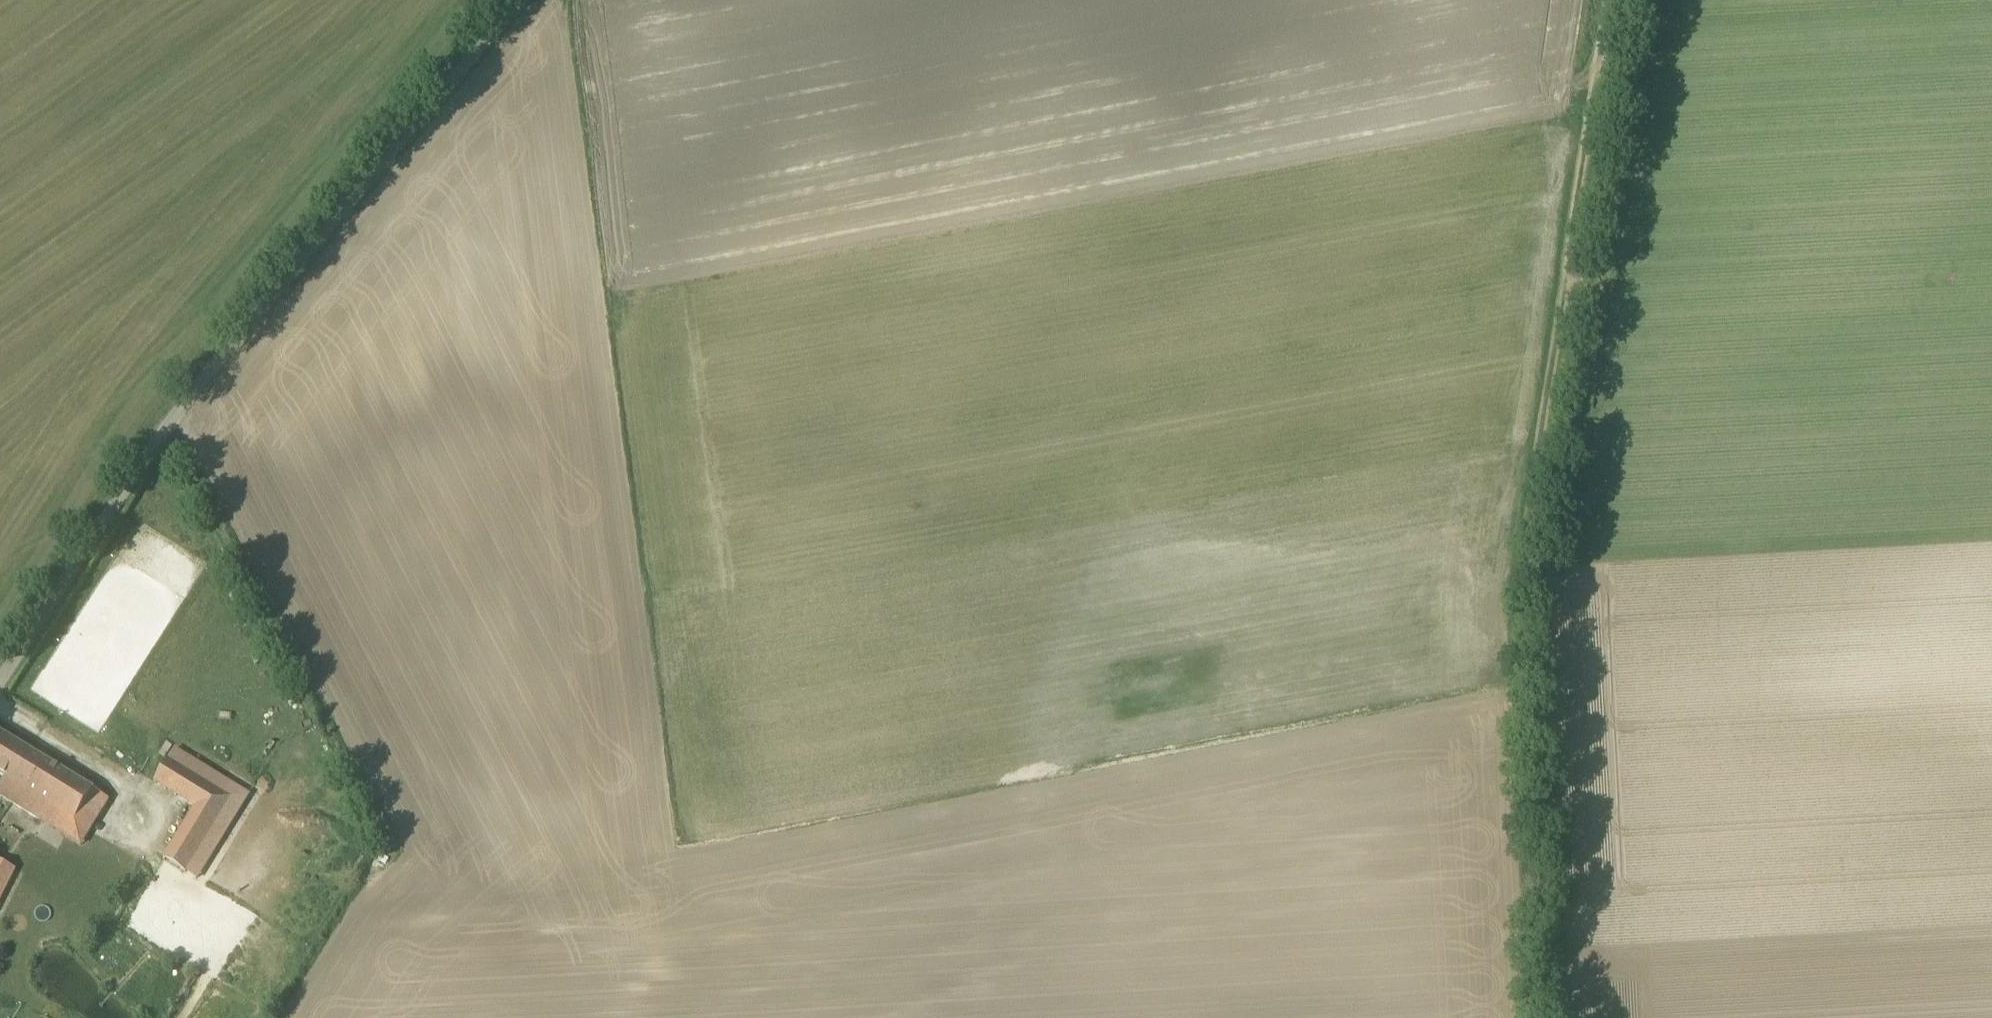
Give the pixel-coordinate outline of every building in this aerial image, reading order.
[(5,778),(0,786),(0,795),(41,820),(49,809),(75,827),(88,804),(100,811),(108,799),(93,790),(94,790),(0,733),(0,775),(5,778)] [(169,849),(204,869),(251,793),(174,746),(155,783),(194,807),(169,849)]
